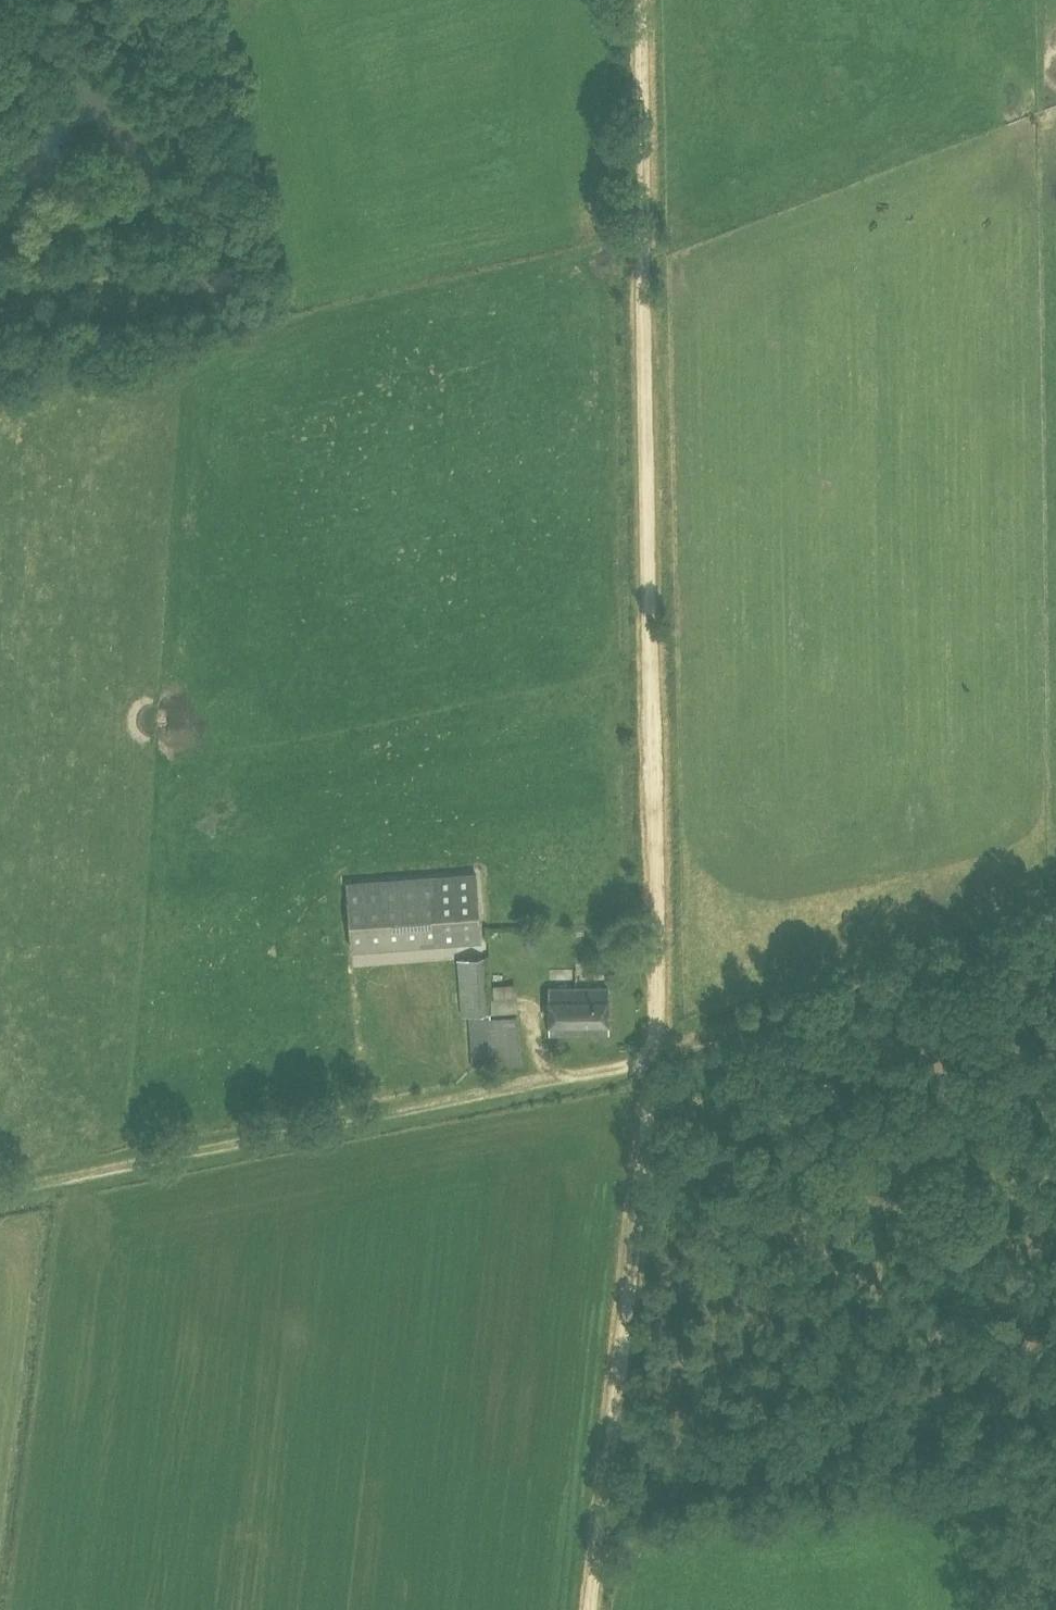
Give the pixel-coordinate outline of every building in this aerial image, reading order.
[(354,949),(440,942),(483,939),(478,874),(348,884),(354,949)] [(470,1016),(474,1067),(522,1063),(519,1016),(492,1017),(492,1014),(491,1014),(487,956),(459,959),(463,1017),(470,1016)] [(609,1032),(609,986),(550,987),(551,1033),(609,1032)]
